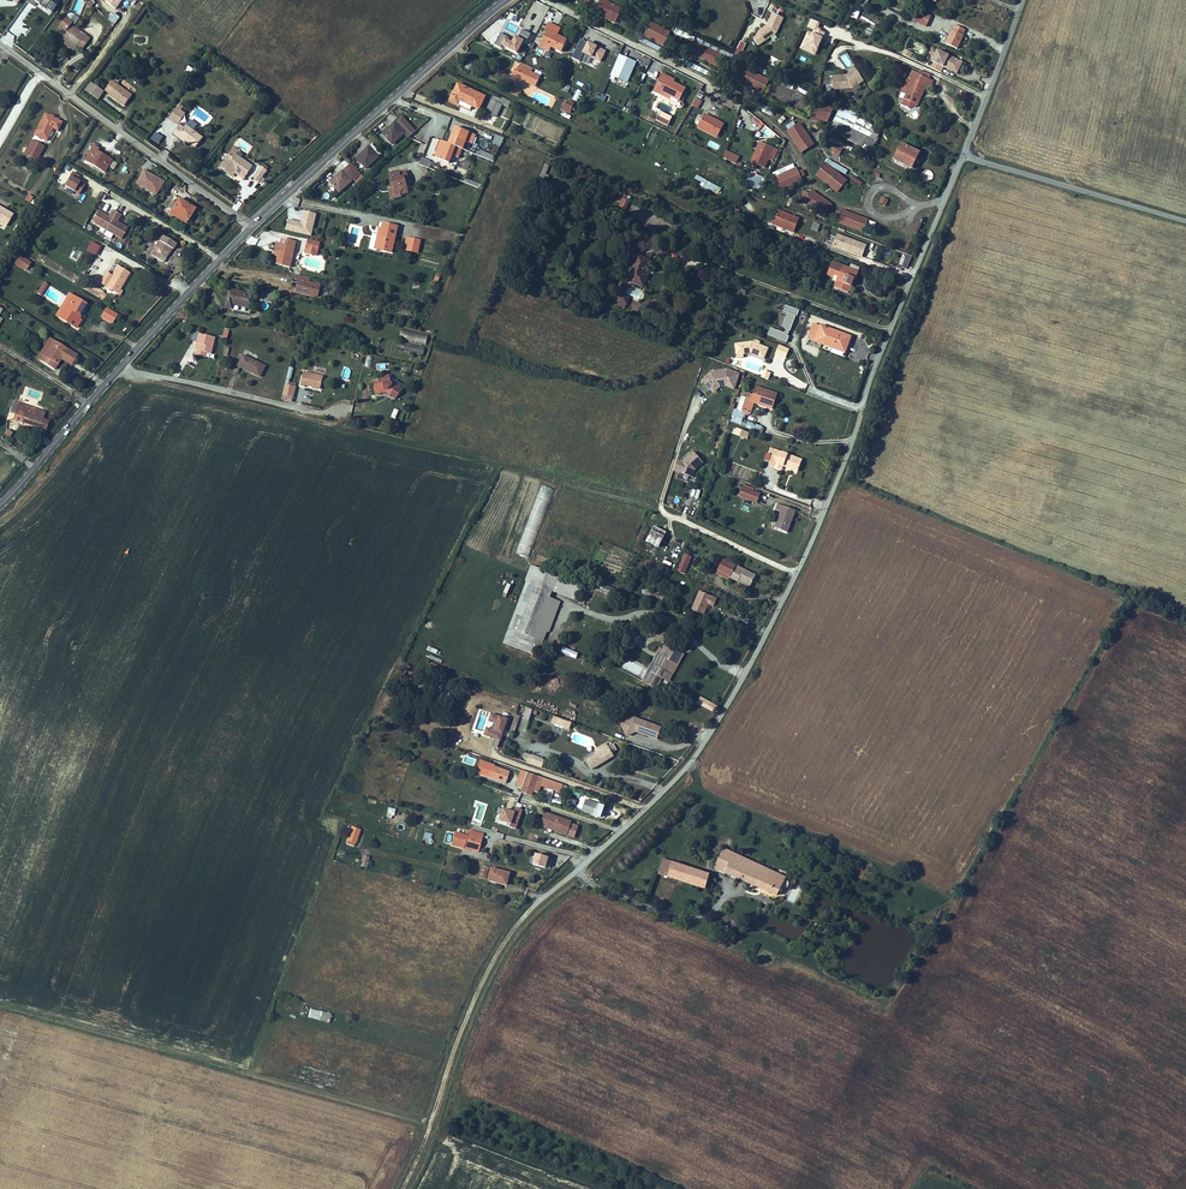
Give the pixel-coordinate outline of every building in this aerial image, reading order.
[(57,5),(50,0),(28,0),(27,2),(33,6),(35,4),(50,14),(57,5)] [(592,5),(612,15),(618,2),(614,0),(595,0),(592,5)] [(108,8),(114,13),(108,19),(114,24),(125,10),(114,1),(108,8)] [(920,19),(925,10),(914,4),(909,14),(920,19)] [(884,6),(881,13),(889,16),(892,10),(884,6)] [(850,17),(856,19),(860,10),(854,7),(850,17)] [(542,25),(536,37),(545,40),(555,45),(561,33),(552,29),(555,22),(544,17),(540,24),(542,25)] [(660,40),(666,26),(647,17),(640,31),(660,40)] [(946,23),(940,37),(952,42),(957,29),(956,28),(959,23),(949,18),(947,24),(946,23)] [(808,30),(799,49),(815,56),(826,33),(817,29),(820,23),(810,19),(806,29),(808,30)] [(71,25),(59,41),(74,51),(77,47),(82,50),(91,37),(86,33),(85,36),(71,25)] [(522,30),(518,37),(526,41),(530,34),(522,30)] [(693,36),(695,37),(721,49),(724,50),(725,46),(726,45),(696,32),(693,36)] [(499,34),(495,44),(517,55),(524,40),(515,36),(513,40),(499,34)] [(545,40),(536,37),(534,41),(543,45),(545,40)] [(690,47),(689,48),(715,61),(721,49),(695,37),(694,38),(691,37),(687,46),(690,47)] [(643,40),(642,44),(660,52),(662,47),(643,40)] [(597,69),(606,50),(587,42),(579,61),(597,69)] [(956,53),(933,43),(925,59),(928,61),(937,65),(939,60),(950,65),(956,53)] [(725,46),(724,50),(746,61),(748,57),(725,46)] [(617,48),(608,67),(624,75),(633,56),(617,48)] [(904,49),(902,55),(910,58),(913,53),(904,49)] [(853,68),(846,56),(835,62),(822,62),(822,75),(842,75),(853,68)] [(748,57),(746,61),(768,71),(770,67),(748,57)] [(512,68),(510,67),(506,66),(504,71),(528,83),(533,72),(524,69),(527,64),(514,58),(512,63),(515,64),(512,68)] [(687,61),(685,65),(707,76),(709,72),(687,61)] [(925,66),(917,62),(915,67),(923,71),(925,66)] [(765,74),(742,63),(735,77),(758,88),(765,74)] [(923,71),(915,67),(908,63),(905,70),(908,72),(904,79),(901,77),(892,96),(896,98),(903,101),(906,94),(912,96),(923,71)] [(188,66),(185,72),(190,75),(193,69),(188,66)] [(649,85),(660,91),(661,88),(663,89),(666,90),(674,94),(680,82),(667,77),(661,74),(663,69),(658,67),(649,85)] [(90,81),(84,90),(98,100),(104,91),(90,81)] [(112,81),(106,90),(110,94),(109,95),(124,106),(132,95),(112,81)] [(454,81),(446,97),(454,101),(456,97),(475,106),(480,94),(454,81)] [(562,90),(567,93),(571,87),(566,84),(562,90)] [(511,86),(508,93),(518,98),(521,91),(511,86)] [(498,101),(494,100),(496,95),(490,93),(482,109),(492,114),(498,101)] [(604,102),(606,98),(596,93),(594,97),(604,102)] [(496,95),(494,100),(498,101),(504,104),(507,98),(496,94),(496,95)] [(828,102),(813,95),(806,109),(822,116),(824,112),(826,107),(828,102)] [(561,111),(570,114),(574,102),(565,99),(561,111)] [(836,116),(835,117),(862,129),(858,137),(869,141),(877,122),(838,103),(833,115),(836,116)] [(182,108),(178,105),(176,109),(175,109),(168,120),(177,126),(184,115),(179,112),(182,108)] [(763,105),(760,111),(767,114),(770,108),(763,105)] [(698,108),(692,120),(710,131),(717,118),(698,108)] [(29,130),(34,133),(45,113),(41,111),(29,130)] [(45,113),(34,133),(41,137),(48,125),(51,127),(56,120),(45,113)] [(386,141),(402,127),(406,132),(411,128),(398,113),(393,118),(378,131),(386,141)] [(754,117),(752,121),(759,126),(761,122),(754,117)] [(796,117),(783,125),(797,146),(809,138),(796,117)] [(862,129),(835,117),(831,126),(857,139),(858,137),(862,129)] [(559,135),(561,127),(546,122),(541,136),(555,141),(557,134),(559,135)] [(445,159),(452,143),(459,145),(465,128),(451,123),(445,140),(438,137),(431,153),(445,159)] [(672,123),(668,129),(682,135),(729,157),(732,151),(672,123)] [(202,138),(185,126),(183,129),(179,126),(173,135),(186,144),(187,143),(195,148),(202,138)] [(155,132),(150,139),(158,144),(163,137),(155,132)] [(755,134),(746,153),(759,159),(768,140),(755,134)] [(18,148),(30,155),(38,142),(26,135),(18,148)] [(491,144),(500,147),(504,138),(495,135),(491,144)] [(893,147),(890,153),(897,156),(908,162),(916,147),(898,138),(893,147)] [(838,144),(832,141),(829,147),(835,150),(838,144)] [(367,142),(351,156),(360,166),(375,151),(367,142)] [(87,145),(79,159),(98,171),(104,159),(90,150),(91,148),(87,145)] [(478,155),(493,161),(495,156),(480,150),(478,155)] [(254,168),(236,155),(234,158),(231,156),(221,169),(234,178),(236,174),(245,181),(246,179),(254,168)] [(422,158),(420,165),(430,168),(432,161),(422,158)] [(842,174),(821,158),(812,170),(834,186),(842,174)] [(773,171),(790,163),(788,159),(771,167),(773,171)] [(796,172),(794,167),(792,162),(790,163),(773,171),(770,172),(776,186),(798,176),(796,172)] [(404,169),(403,164),(397,166),(398,171),(401,170),(403,176),(405,176),(403,169),(404,169)] [(546,179),(550,166),(545,164),(540,177),(546,179)] [(398,171),(397,166),(396,165),(387,167),(390,180),(385,181),(388,192),(398,190),(398,188),(397,186),(399,183),(404,182),(403,176),(401,170),(398,171)] [(339,167),(324,181),(333,189),(348,176),(339,167)] [(141,170),(135,185),(158,195),(164,180),(141,170)] [(267,173),(262,170),(253,182),(258,185),(267,173)] [(77,180),(79,175),(71,171),(62,190),(71,194),(72,192),(79,195),(85,184),(77,180)] [(749,172),(745,185),(759,190),(764,177),(749,172)] [(861,187),(864,183),(853,175),(850,180),(861,187)] [(695,177),(694,180),(700,182),(699,187),(719,194),(722,186),(695,177)] [(818,211),(827,199),(808,185),(806,188),(802,185),(798,190),(802,193),(799,197),(818,211)] [(884,194),(878,192),(875,198),(881,200),(884,194)] [(616,209),(626,211),(628,195),(618,193),(616,209)] [(166,194),(158,207),(163,209),(170,197),(166,194)] [(172,198),(164,210),(180,220),(188,208),(172,198)] [(859,226),(864,214),(838,205),(837,208),(833,207),(831,212),(835,214),(834,217),(859,226)] [(772,206),(767,219),(788,226),(792,214),(772,206)] [(11,213),(0,207),(0,221),(3,223),(13,228),(19,218),(11,213)] [(104,217),(93,211),(87,222),(102,230),(112,212),(108,210),(104,217)] [(285,230),(312,236),(317,214),(303,211),(300,222),(287,219),(285,230)] [(102,230),(117,238),(123,227),(112,221),(116,214),(112,212),(102,230)] [(376,227),(372,247),(384,250),(391,224),(377,221),(376,227)] [(814,222),(811,229),(817,232),(820,225),(814,222)] [(832,229),(828,240),(856,250),(860,239),(832,229)] [(158,260),(160,255),(157,253),(162,245),(166,247),(167,247),(170,241),(156,234),(145,253),(158,260)] [(273,254),(271,253),(269,260),(283,263),(286,252),(283,251),(284,247),(282,246),(283,241),(288,243),(289,237),(275,234),(274,240),(272,240),(270,249),(274,250),(273,254)] [(303,237),(301,246),(312,249),(314,239),(303,237)] [(265,252),(271,253),(273,254),(274,250),(270,249),(272,240),(268,239),(265,252)] [(412,242),(402,240),(400,249),(410,251),(412,242)] [(90,241),(85,251),(96,256),(101,246),(90,241)] [(157,253),(160,255),(166,247),(162,245),(157,253)] [(634,252),(625,276),(640,281),(643,271),(640,270),(645,256),(634,252)] [(902,253),(898,264),(907,267),(911,256),(902,253)] [(24,263),(13,257),(9,264),(20,270),(24,263)] [(837,260),(829,281),(842,286),(848,272),(850,273),(853,265),(837,260)] [(102,285),(110,289),(112,285),(116,287),(124,270),(113,265),(102,285)] [(295,271),(290,270),(289,275),(293,276),(291,287),(313,293),(316,281),(303,278),(305,274),(295,271)] [(85,278),(80,287),(87,290),(95,295),(100,286),(85,278)] [(618,279),(611,295),(624,300),(626,294),(619,291),(622,282),(623,280),(618,279)] [(42,296),(47,283),(41,281),(36,294),(42,296)] [(225,285),(221,303),(228,304),(229,300),(246,303),(249,290),(225,285)] [(254,286),(252,295),(268,298),(270,290),(254,286)] [(65,291),(54,309),(61,313),(59,316),(71,323),(76,315),(73,314),(70,313),(79,299),(65,291)] [(79,299),(70,313),(73,314),(81,300),(79,299)] [(781,328),(767,323),(764,330),(784,337),(786,331),(784,330),(786,325),(787,325),(792,311),(793,311),(796,305),(781,300),(778,306),(784,308),(778,322),(782,324),(781,328)] [(114,310),(103,304),(98,313),(109,318),(114,310)] [(810,320),(805,332),(842,345),(846,333),(810,320)] [(191,346),(190,348),(199,350),(199,347),(205,349),(209,334),(191,329),(189,338),(192,339),(196,340),(194,346),(191,346)] [(400,331),(399,339),(426,343),(427,334),(400,331)] [(842,345),(805,332),(804,335),(840,349),(842,345)] [(749,337),(732,339),(734,350),(740,349),(748,348),(748,346),(751,347),(750,349),(761,353),(765,343),(756,339),(757,337),(752,335),(751,337),(749,337)] [(57,354),(54,353),(60,343),(49,336),(37,358),(51,365),(57,354)] [(60,343),(54,353),(57,354),(59,351),(63,344),(60,343)] [(63,344),(59,351),(69,357),(73,349),(63,344)] [(401,344),(400,352),(424,353),(424,345),(401,344)] [(775,354),(786,359),(790,349),(779,345),(775,354)] [(237,349),(233,357),(244,363),(242,366),(253,372),(260,360),(237,349)] [(59,351),(57,354),(67,360),(69,357),(59,351)] [(233,357),(231,360),(242,366),(244,363),(233,357)] [(708,367),(699,375),(707,384),(714,378),(724,377),(728,378),(730,374),(734,375),(736,368),(725,364),(708,367)] [(297,367),(293,381),(299,382),(300,380),(314,383),(317,371),(297,367)] [(763,370),(761,377),(768,380),(771,373),(763,370)] [(396,385),(384,376),(383,371),(371,373),(372,378),(367,378),(369,390),(380,388),(388,395),(396,385)] [(714,378),(707,384),(711,387),(716,382),(723,381),(731,384),(734,375),(730,374),(728,378),(724,377),(714,378)] [(285,394),(288,383),(281,381),(283,376),(279,375),(275,391),(285,394)] [(744,387),(738,404),(748,408),(752,396),(768,402),(773,388),(753,381),(750,389),(744,387)] [(5,408),(2,415),(7,415),(40,426),(44,416),(36,414),(38,407),(14,399),(10,409),(5,408)] [(730,428),(739,431),(741,424),(733,421),(730,428)] [(10,438),(13,433),(6,429),(4,435),(10,438)] [(768,447),(764,459),(770,461),(771,456),(794,465),(798,453),(767,441),(765,446),(768,447)] [(697,458),(688,447),(677,456),(673,467),(686,472),(689,465),(697,458)] [(737,481),(734,490),(751,497),(755,487),(737,481)] [(776,505),(771,521),(783,526),(790,504),(773,497),(771,503),(776,505)] [(654,526),(647,542),(659,547),(666,532),(654,526)] [(675,559),(687,564),(690,558),(678,553),(675,559)] [(711,565),(725,571),(730,574),(733,574),(734,572),(747,578),(751,569),(739,564),(738,565),(716,556),(711,565)] [(673,565),(685,570),(687,564),(675,559),(673,565)] [(724,575),(725,571),(711,565),(710,569),(724,575)] [(522,574),(502,630),(533,641),(549,597),(539,594),(544,582),(522,574)] [(608,583),(590,576),(587,585),(604,592),(608,583)] [(699,607),(703,598),(704,595),(710,597),(712,592),(694,585),(687,603),(699,607)] [(663,601),(664,595),(660,595),(661,589),(655,588),(654,600),(663,601)] [(658,625),(648,621),(645,626),(656,631),(658,625)] [(660,652),(665,641),(659,639),(655,649),(660,652)] [(675,646),(665,641),(660,652),(655,649),(648,667),(663,673),(665,667),(663,666),(669,653),(671,654),(675,646)] [(576,659),(578,654),(563,647),(560,652),(576,659)] [(648,667),(655,649),(649,647),(642,664),(648,667)] [(439,675),(455,681),(458,673),(442,667),(439,675)] [(550,723),(553,716),(527,707),(522,722),(527,724),(530,716),(550,723)] [(497,748),(507,720),(492,715),(484,736),(495,740),(493,746),(497,748)] [(553,716),(550,724),(569,730),(572,723),(553,716)] [(661,728),(625,716),(621,730),(657,741),(661,728)] [(606,740),(601,744),(606,750),(611,746),(606,740)] [(606,750),(601,744),(583,759),(590,768),(609,753),(606,750)] [(529,755),(527,764),(542,768),(544,758),(529,755)] [(487,761),(483,771),(498,776),(502,766),(487,761)] [(521,778),(517,788),(526,791),(529,781),(521,778)] [(580,793),(577,804),(589,808),(593,797),(580,793)] [(481,819),(485,805),(479,803),(475,817),(481,819)] [(391,821),(394,809),(388,807),(385,819),(391,821)] [(493,822),(516,830),(523,810),(516,808),(514,813),(498,807),(493,822)] [(536,821),(544,823),(545,820),(550,822),(549,825),(563,830),(567,819),(554,815),(555,812),(541,807),(536,821)] [(460,831),(455,829),(447,827),(443,839),(455,843),(456,840),(466,843),(467,839),(469,833),(473,835),(474,828),(462,825),(460,831)] [(345,826),(342,838),(350,840),(353,828),(345,826)] [(424,832),(422,841),(429,843),(432,834),(424,832)] [(716,866),(779,893),(787,874),(726,847),(723,848),(716,866)] [(359,850),(356,864),(362,865),(365,852),(359,850)] [(546,869),(549,858),(535,854),(532,866),(546,869)] [(706,885),(711,871),(664,856),(660,871),(706,885)] [(483,864),(480,875),(499,880),(501,869),(483,864)] [(317,1007),(314,1015),(324,1017),(326,1009),(317,1007)]
